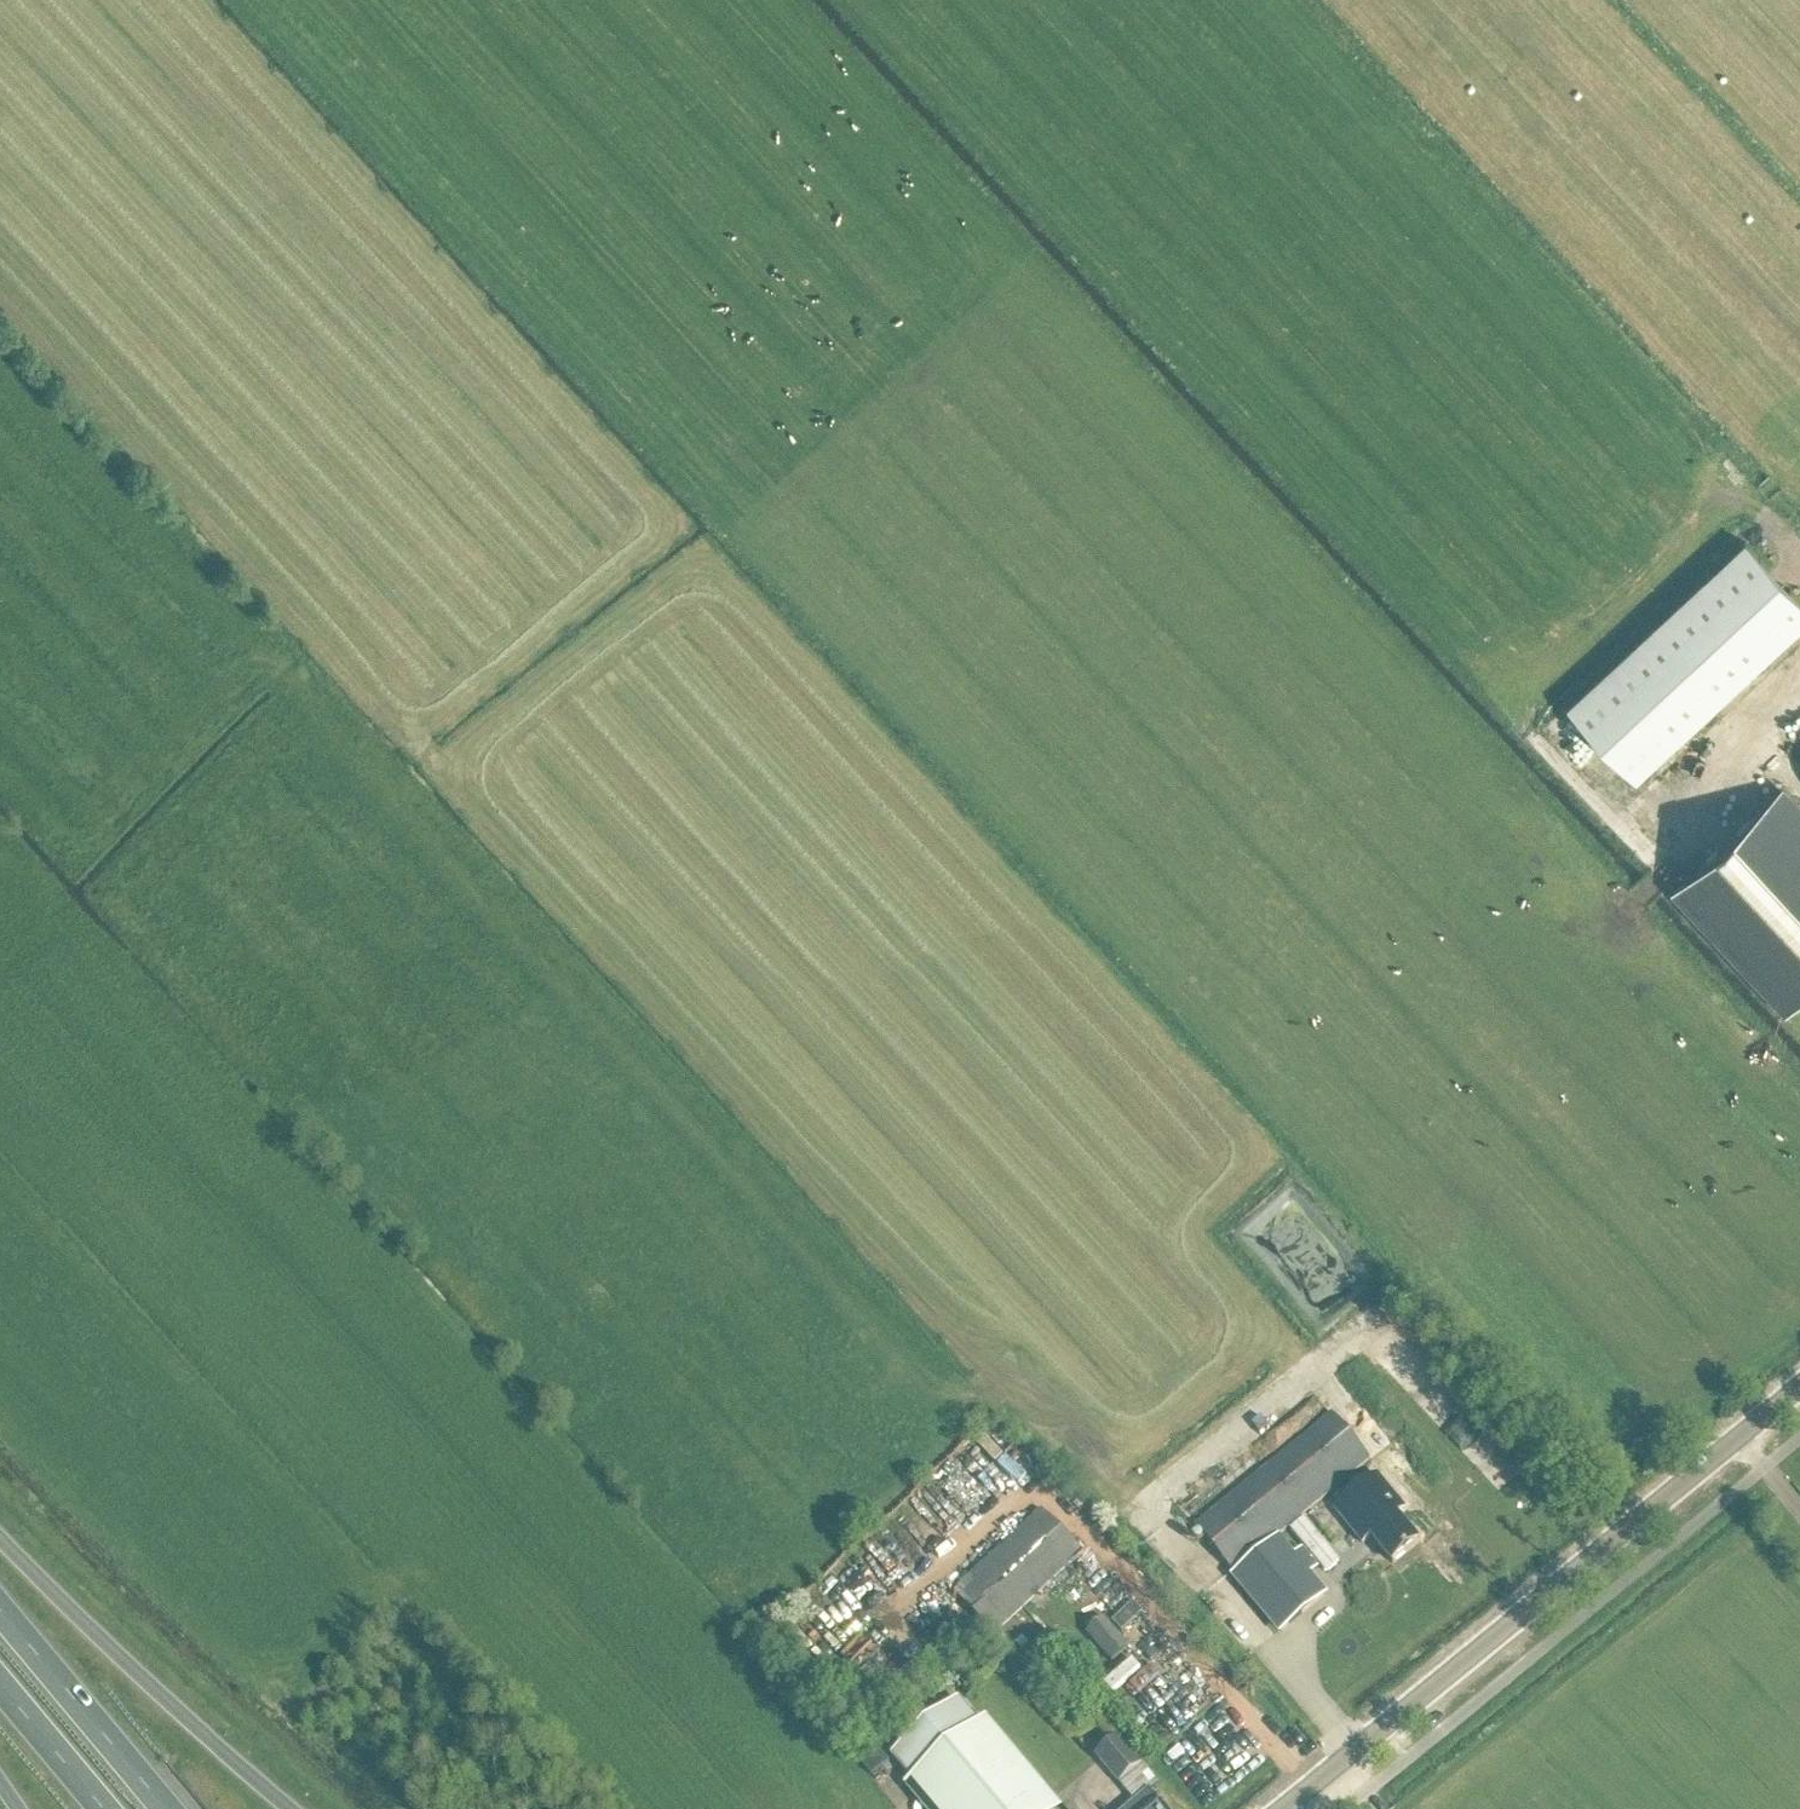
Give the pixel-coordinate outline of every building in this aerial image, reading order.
[(1799,627),(1799,595),(1747,537),(1568,703),(1637,778),(1799,627)] [(1783,785),(1670,889),(1785,1013),(1799,999),(1799,803),(1783,785)] [(1371,1463),(1333,1417),(1196,1529),(1234,1575),(1279,1538),(1371,1463)] [(1378,1477),(1335,1511),(1363,1545),(1371,1538),(1394,1565),(1419,1545),(1397,1518),(1405,1511),(1378,1477)] [(993,1636),(1082,1554),(1042,1511),(954,1594),(993,1636)] [(1304,1520),(1290,1532),(1327,1575),(1341,1564),(1304,1520)] [(1234,1575),(1282,1630),(1326,1592),(1279,1538),(1234,1575)] [(1146,1613),(1136,1603),(1115,1623),(1125,1633),(1146,1613)] [(1112,1664),(1131,1649),(1106,1621),(1087,1637),(1112,1664)] [(1113,1695),(1139,1671),(1129,1659),(1102,1684),(1113,1695)] [(1056,1808),(986,1725),(982,1728),(959,1701),(892,1756),(915,1784),(911,1787),(930,1808),(1056,1808)] [(1149,1793),(1159,1785),(1118,1738),(1096,1756),(1136,1804),(1130,1808),(1163,1808),(1149,1793)]
